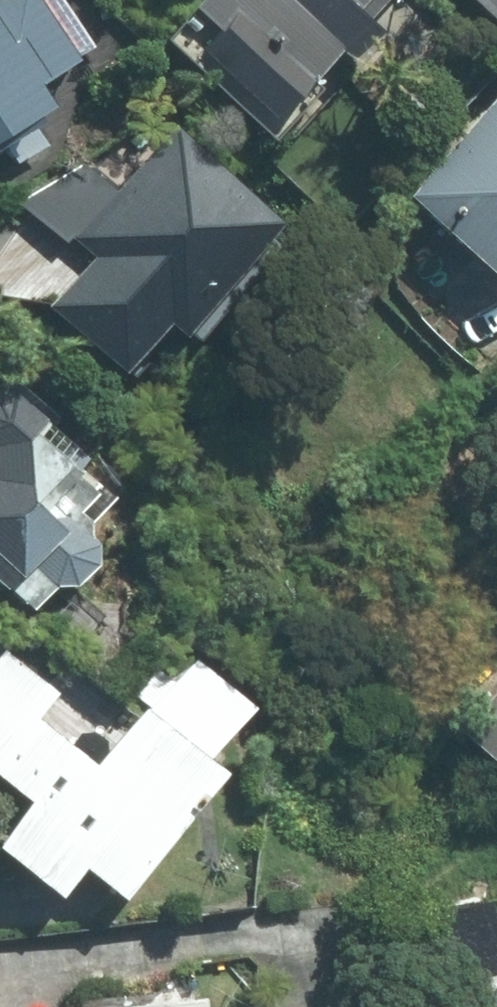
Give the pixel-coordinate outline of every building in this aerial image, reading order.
[(46,0),(0,0),(0,130),(33,111),(22,92),(80,58),(46,0)] [(151,29),(267,153),(376,51),(335,6),(341,0),(181,0),(151,29)] [(481,15),(496,0),(467,0),(481,15)] [(390,201),(495,294),(496,292),(496,80),(390,201)] [(269,229),(165,123),(5,280),(98,375),(150,324),(161,335),(269,229)] [(86,544),(75,534),(111,499),(0,385),(0,601),(14,616),(46,585),(57,596),(82,572),(86,544)] [(16,802),(0,822),(0,858),(48,897),(69,872),(107,904),(212,777),(201,768),(244,717),(173,659),(130,711),(65,658),(39,689),(0,657),(0,788),(16,802)] [(451,735),(496,777),(496,685),(451,735)]
